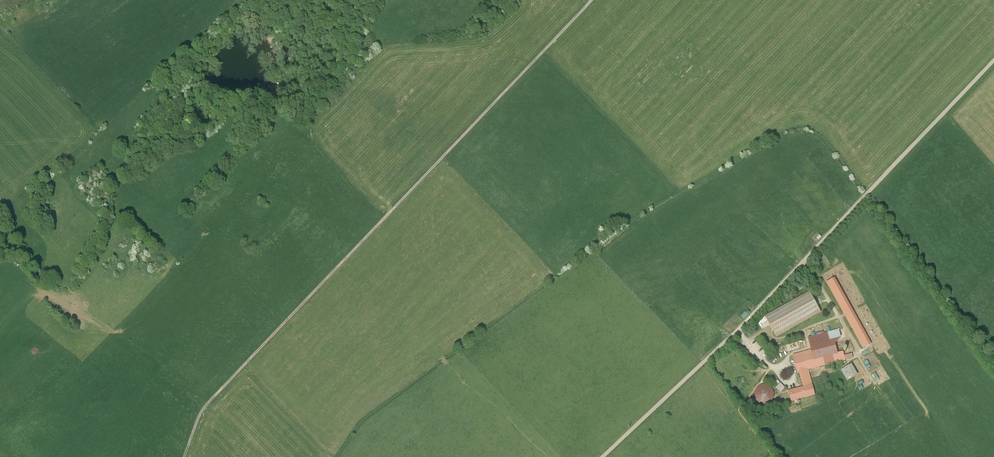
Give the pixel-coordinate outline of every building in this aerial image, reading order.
[(863,348),(871,343),(835,278),(827,283),(863,348)] [(765,316),(777,336),(820,312),(809,292),(765,316)] [(808,369),(845,359),(843,353),(833,356),(829,340),(840,338),(838,330),(808,338),(811,350),(793,356),(797,372),(799,371),(802,382),(811,380),(808,369)] [(859,375),(853,378),(855,381),(860,379),(867,375),(858,359),(852,362),(859,375)] [(857,375),(851,365),(842,370),(848,380),(857,375)] [(804,387),(789,391),(791,401),(815,394),(811,380),(802,382),(804,387)] [(754,390),(761,405),(777,397),(770,383),(754,390)] [(785,388),(780,383),(776,388),(780,393),(785,388)]
